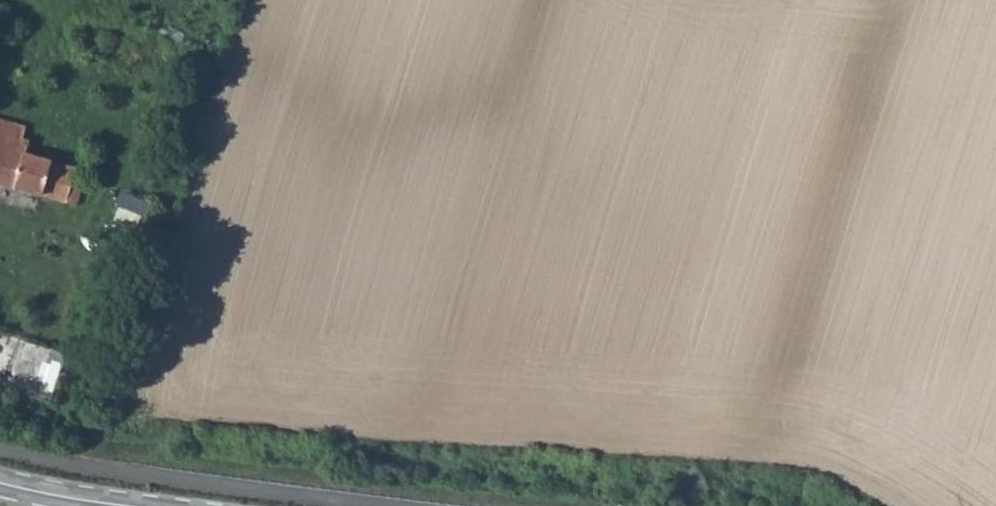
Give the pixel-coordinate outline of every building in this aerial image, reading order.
[(76,204),(81,184),(71,182),(75,167),(19,151),(26,127),(0,120),(0,183),(76,204)] [(128,191),(117,218),(134,226),(146,199),(128,191)]
